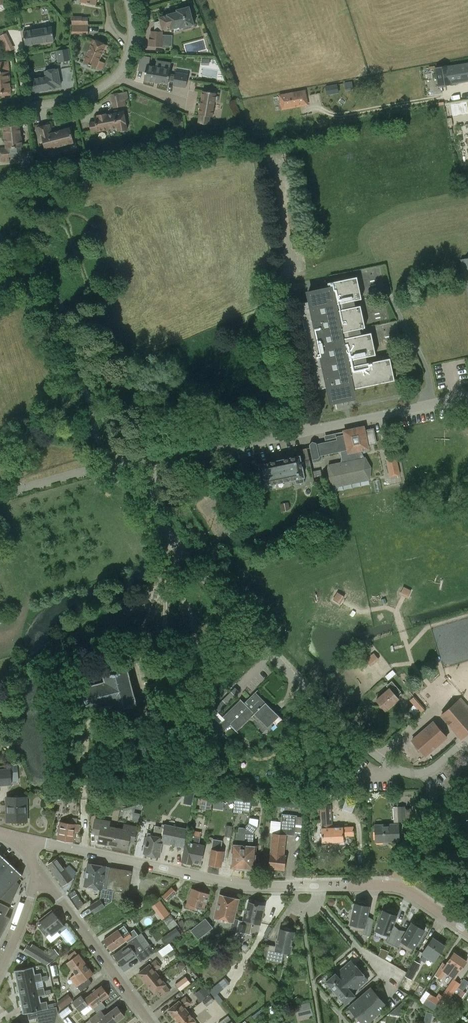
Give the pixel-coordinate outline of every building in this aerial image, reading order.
[(148,47),(162,47),(163,38),(161,37),(162,32),(161,32),(161,30),(162,30),(162,31),(170,28),(170,30),(179,27),(179,29),(193,25),(188,7),(176,11),(176,12),(166,15),(166,16),(158,18),(159,21),(154,23),(154,32),(150,31),(150,39),(148,39),(148,47)] [(23,32),(25,45),(54,40),(52,27),(23,32)] [(15,48),(8,32),(0,35),(0,38),(7,52),(15,48)] [(95,39),(94,40),(93,40),(83,63),(100,71),(103,63),(98,61),(105,45),(100,43),(101,41),(95,39)] [(68,48),(56,51),(59,62),(70,60),(68,48)] [(150,57),(141,55),(138,71),(144,72),(145,72),(146,65),(148,65),(150,57)] [(11,95),(10,91),(11,91),(8,61),(0,62),(0,96),(11,95)] [(467,82),(467,62),(434,68),(438,87),(467,82)] [(145,74),(144,80),(160,83),(160,82),(168,83),(169,81),(174,82),(173,85),(186,87),(188,74),(175,72),(175,75),(170,74),(171,69),(148,65),(146,65),(145,72),(144,72),(144,74),(145,74)] [(61,85),(58,68),(45,71),(46,77),(33,79),(34,84),(32,84),(34,91),(35,91),(35,92),(55,88),(55,86),(61,85)] [(278,95),(281,110),(308,105),(305,90),(278,95)] [(128,99),(127,91),(110,95),(113,108),(126,105),(124,99),(128,99)] [(216,93),(202,91),(198,114),(199,115),(198,122),(209,124),(210,116),(212,117),(215,101),(218,102),(219,96),(216,95),(216,93)] [(116,128),(117,132),(127,130),(123,112),(119,113),(118,110),(113,111),(114,114),(106,115),(105,114),(96,116),(96,117),(94,117),(94,122),(88,123),(90,132),(96,131),(96,132),(116,128)] [(58,131),(58,132),(51,134),(48,125),(47,122),(35,126),(36,128),(40,143),(43,142),(45,150),(53,148),(54,148),(73,143),(72,137),(71,134),(69,128),(58,131)] [(21,136),(20,137),(19,124),(12,124),(9,124),(9,125),(2,125),(3,139),(4,139),(5,148),(0,149),(0,162),(9,161),(9,157),(21,156),(20,147),(22,147),(21,136)] [(328,284),(307,288),(308,292),(307,292),(309,301),(299,303),(317,389),(327,387),(331,404),(331,402),(352,397),(351,390),(394,380),(389,359),(368,363),(366,357),(375,355),(370,333),(349,338),(348,332),(364,328),(359,306),(343,310),(341,304),(360,300),(356,277),(327,283),(328,284)] [(257,395),(258,401),(270,399),(269,393),(257,395)] [(345,432),(345,434),(349,453),(362,450),(368,449),(367,446),(376,444),(373,430),(364,432),(363,428),(345,432)] [(310,447),(313,463),(318,462),(322,459),(322,456),(340,452),(341,458),(341,464),(329,466),(327,477),(333,487),(334,487),(333,486),(339,484),(363,479),(369,479),(371,468),(365,459),(361,450),(349,453),(345,434),(336,436),(337,440),(317,444),(316,443),(312,442),(310,445),(310,447)] [(264,484),(295,478),(296,484),(305,483),(302,468),(311,466),(307,448),(297,450),(298,457),(260,465),(264,484)] [(400,474),(396,457),(386,459),(389,476),(400,474)] [(411,590),(404,587),(401,593),(408,596),(411,590)] [(333,599),(339,603),(343,596),(338,592),(333,599)] [(374,653),(365,659),(370,665),(378,659),(374,653)] [(130,705),(136,704),(127,669),(120,671),(120,670),(119,671),(111,673),(110,673),(103,675),(105,682),(83,687),(88,710),(111,704),(112,710),(118,708),(119,714),(132,711),(130,705)] [(387,687),(389,690),(376,701),(385,711),(398,700),(395,697),(401,693),(392,682),(387,687)] [(214,708),(218,713),(240,692),(236,687),(214,708)] [(277,715),(255,692),(244,703),(241,699),(222,717),(224,719),(219,724),(213,717),(215,716),(207,708),(194,720),(212,738),(216,739),(230,725),(236,731),(251,717),(254,714),(260,721),(266,726),(277,715)] [(410,699),(414,705),(410,707),(416,716),(426,708),(416,695),(410,699)] [(461,698),(441,716),(461,740),(467,734),(467,706),(461,698)] [(433,722),(411,741),(425,756),(446,737),(433,722)] [(12,786),(11,769),(0,770),(0,786),(12,786)] [(331,793),(325,786),(320,791),(326,798),(331,793)] [(186,790),(184,802),(191,804),(193,791),(186,790)] [(7,798),(7,822),(26,821),(25,798),(7,798)] [(212,800),(201,798),(200,808),(210,810),(212,800)] [(243,800),(243,801),(235,800),(234,812),(241,812),(242,810),(249,811),(250,805),(258,805),(258,799),(251,799),(251,800),(243,800)] [(321,805),(322,828),(322,843),(344,842),(344,836),(354,836),(354,827),(332,828),(331,805),(321,805)] [(393,807),(394,824),(374,825),(375,843),(398,841),(398,824),(398,822),(405,822),(406,820),(410,820),(410,808),(405,808),(405,806),(393,807)] [(294,835),(297,815),(282,814),(279,834),(272,833),(268,868),(284,870),(286,855),(283,855),(286,834),(294,835)] [(57,832),(58,833),(57,840),(73,842),(75,832),(79,833),(80,825),(77,825),(77,819),(67,817),(63,816),(62,822),(60,822),(59,826),(57,827),(57,832)] [(98,843),(112,846),(116,828),(108,827),(109,822),(95,819),(93,830),(100,832),(98,843)] [(246,827),(245,829),(242,870),(250,871),(250,869),(254,869),(255,854),(254,854),(254,847),(252,846),(253,832),(257,828),(249,823),(246,827)] [(142,844),(146,845),(144,854),(159,857),(161,842),(184,846),(187,829),(165,824),(164,828),(155,826),(153,837),(148,836),(147,837),(144,837),(142,844)] [(123,829),(116,828),(112,846),(128,849),(130,838),(134,838),(136,827),(124,825),(123,829)] [(234,870),(242,870),(245,829),(239,829),(239,834),(237,834),(236,845),(235,845),(234,852),(233,852),(231,868),(235,868),(234,870)] [(193,830),(190,843),(186,842),(182,862),(192,864),(193,862),(201,863),(204,845),(199,844),(201,831),(193,830)] [(220,851),(222,840),(213,839),(209,864),(221,866),(224,851),(220,851)] [(10,907),(20,885),(17,881),(23,875),(0,854),(0,901),(10,907)] [(64,886),(71,881),(75,874),(69,865),(64,869),(57,858),(48,864),(64,886)] [(131,871),(88,863),(84,885),(102,889),(100,899),(90,906),(94,913),(111,903),(113,891),(127,893),(131,871)] [(172,887),(162,896),(167,900),(176,892),(172,887)] [(195,909),(197,903),(205,906),(209,894),(192,888),(186,907),(195,909)] [(77,894),(71,898),(78,907),(83,904),(77,894)] [(237,931),(239,920),(239,919),(234,918),(238,899),(220,895),(214,920),(226,923),(227,920),(233,922),(231,930),(236,931),(237,931)] [(11,918),(6,915),(10,907),(0,901),(0,938),(11,918)] [(163,906),(160,901),(153,906),(157,911),(163,906)] [(239,920),(237,931),(246,933),(248,921),(260,924),(264,906),(249,902),(246,914),(244,913),(242,921),(239,920)] [(370,936),(373,922),(366,921),(369,906),(354,903),(350,924),(351,924),(350,929),(363,932),(362,934),(370,936)] [(386,942),(392,945),(398,932),(391,929),(397,916),(383,910),(375,930),(389,935),(386,942)] [(64,926),(60,921),(52,911),(40,921),(41,922),(37,926),(46,937),(50,934),(52,936),(64,926)] [(213,927),(205,918),(197,924),(190,929),(199,938),(213,927)] [(398,932),(392,945),(398,948),(399,945),(411,952),(413,948),(414,948),(424,930),(412,923),(404,935),(398,932)] [(124,926),(118,930),(103,941),(111,951),(131,936),(124,926)] [(176,928),(162,938),(166,945),(181,935),(176,928)] [(269,945),(266,959),(266,960),(281,963),(284,952),(290,953),(294,932),(279,929),(276,947),(269,945)] [(127,943),(129,945),(114,955),(122,966),(136,956),(140,961),(155,952),(141,933),(127,943)] [(430,966),(433,962),(437,956),(438,956),(444,946),(432,938),(425,948),(426,949),(419,959),(430,966)] [(169,943),(159,951),(162,956),(173,949),(169,943)] [(59,955),(54,949),(45,955),(31,946),(27,952),(47,964),(59,955)] [(381,948),(378,955),(385,959),(389,951),(381,948)] [(70,960),(62,966),(66,971),(71,967),(77,975),(71,978),(81,991),(91,982),(88,978),(93,974),(78,954),(75,950),(67,956),(70,960)] [(443,963),(435,974),(442,978),(446,971),(455,978),(467,961),(454,952),(445,964),(443,963)] [(138,973),(146,983),(157,974),(155,971),(161,965),(156,960),(150,965),(149,964),(138,973)] [(420,964),(414,960),(405,977),(411,980),(420,964)] [(183,961),(177,964),(181,969),(186,966),(183,961)] [(335,973),(326,982),(335,992),(345,1004),(355,996),(352,993),(368,980),(359,970),(351,961),(336,974),(335,973)] [(33,966),(14,970),(17,985),(36,981),(37,981),(48,979),(48,975),(42,976),(41,973),(35,974),(33,966)] [(180,991),(190,983),(196,979),(191,972),(175,984),(180,991)] [(157,974),(146,983),(154,993),(159,989),(164,995),(170,990),(165,985),(166,984),(157,974)] [(218,1002),(222,999),(217,993),(230,983),(225,977),(208,991),(218,1002)] [(439,993),(429,1008),(439,1015),(452,996),(458,987),(460,985),(460,984),(453,978),(444,991),(441,995),(439,993)] [(456,994),(462,998),(466,993),(463,991),(467,983),(467,981),(464,978),(461,983),(460,984),(460,985),(458,987),(460,989),(456,994)] [(36,981),(17,985),(20,999),(39,995),(39,996),(51,993),(50,989),(45,990),(44,987),(38,988),(37,981),(36,981)] [(97,1014),(102,1010),(106,1007),(101,1002),(108,996),(101,986),(85,998),(97,1014)] [(204,986),(195,994),(201,1001),(210,993),(204,986)] [(348,1007),(356,1016),(362,1022),(368,1022),(377,1014),(387,1006),(379,997),(376,994),(374,992),(370,987),(365,992),(348,1007)] [(68,994),(57,1003),(62,1008),(72,999),(68,994)] [(39,995),(20,999),(23,1014),(28,1013),(48,1008),(54,1007),(53,1003),(47,1004),(47,1001),(41,1002),(39,996),(39,995)] [(72,1002),(72,1003),(79,1012),(89,1005),(81,995),(72,1002)] [(207,1006),(214,1000),(210,995),(202,1001),(207,1006)] [(168,1010),(176,1020),(187,1011),(184,1008),(191,1002),(186,996),(180,1001),(168,1010)] [(409,997),(406,1003),(411,1006),(415,1000),(409,997)] [(297,1005),(299,1016),(314,1013),(311,1001),(297,1005)] [(403,1001),(389,1014),(401,1016),(403,1001)] [(28,1013),(29,1019),(37,1018),(38,1022),(55,1022),(58,1012),(57,1006),(54,1007),(48,1008),(28,1013)] [(97,1014),(90,1019),(93,1022),(96,1022),(100,1020),(102,1022),(115,1022),(124,1016),(117,1007),(106,1016),(102,1010),(97,1014)] [(187,1011),(176,1020),(178,1022),(196,1022),(187,1011)] [(429,1022),(432,1022),(434,1013),(428,1011),(426,1022),(429,1022)]
